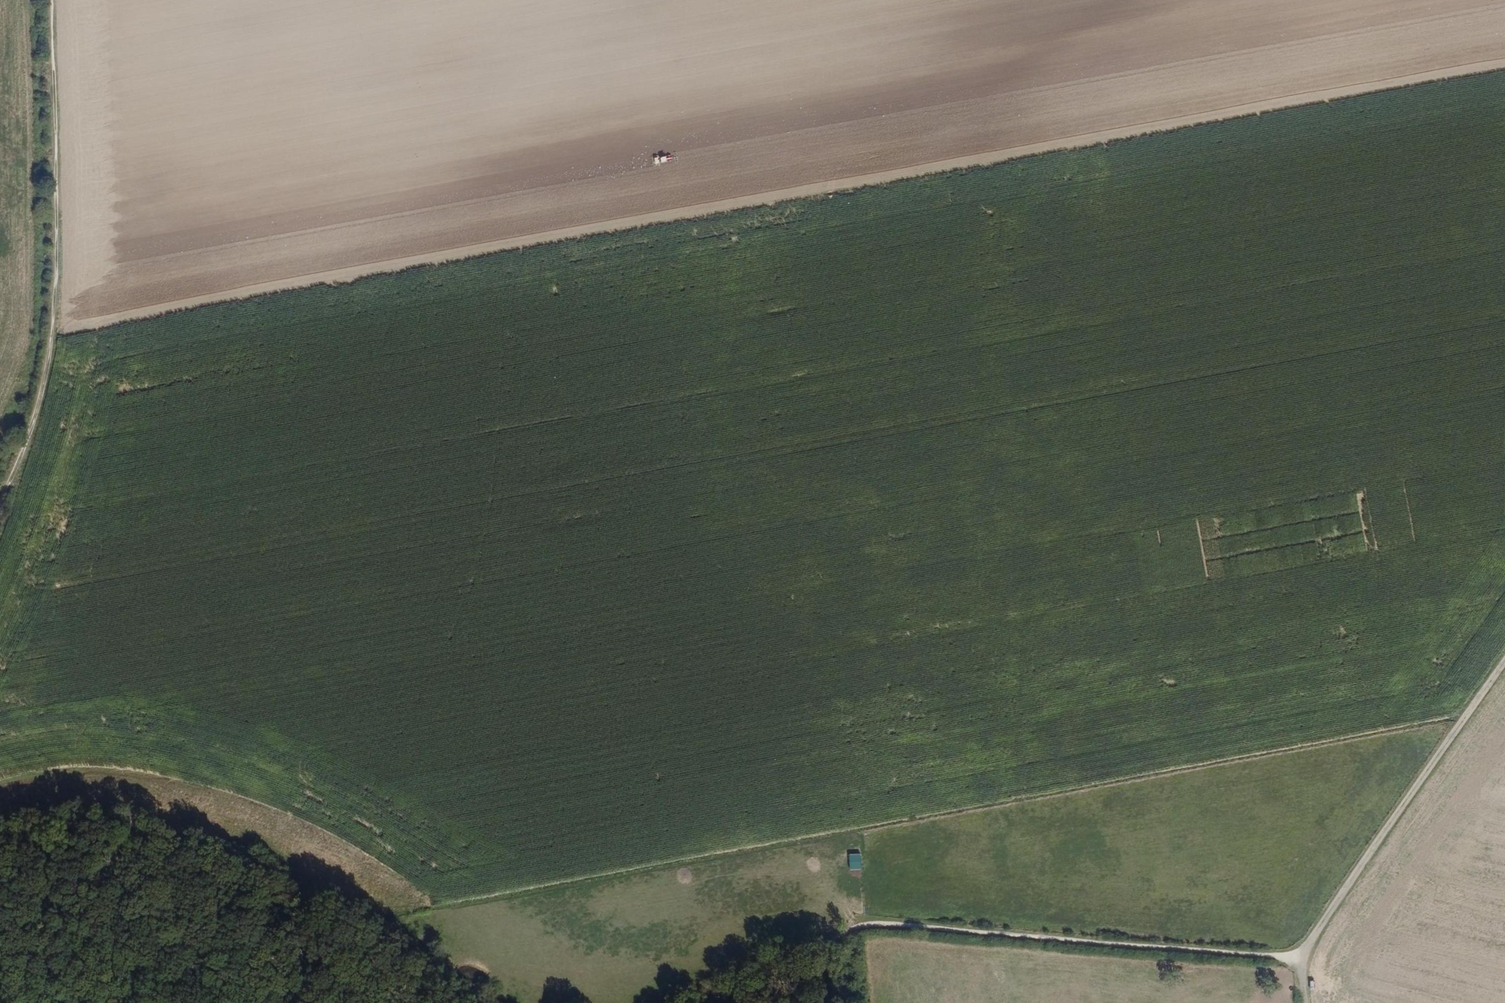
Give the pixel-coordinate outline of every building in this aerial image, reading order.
[(862,854),(849,854),(849,870),(862,869),(862,854)]
